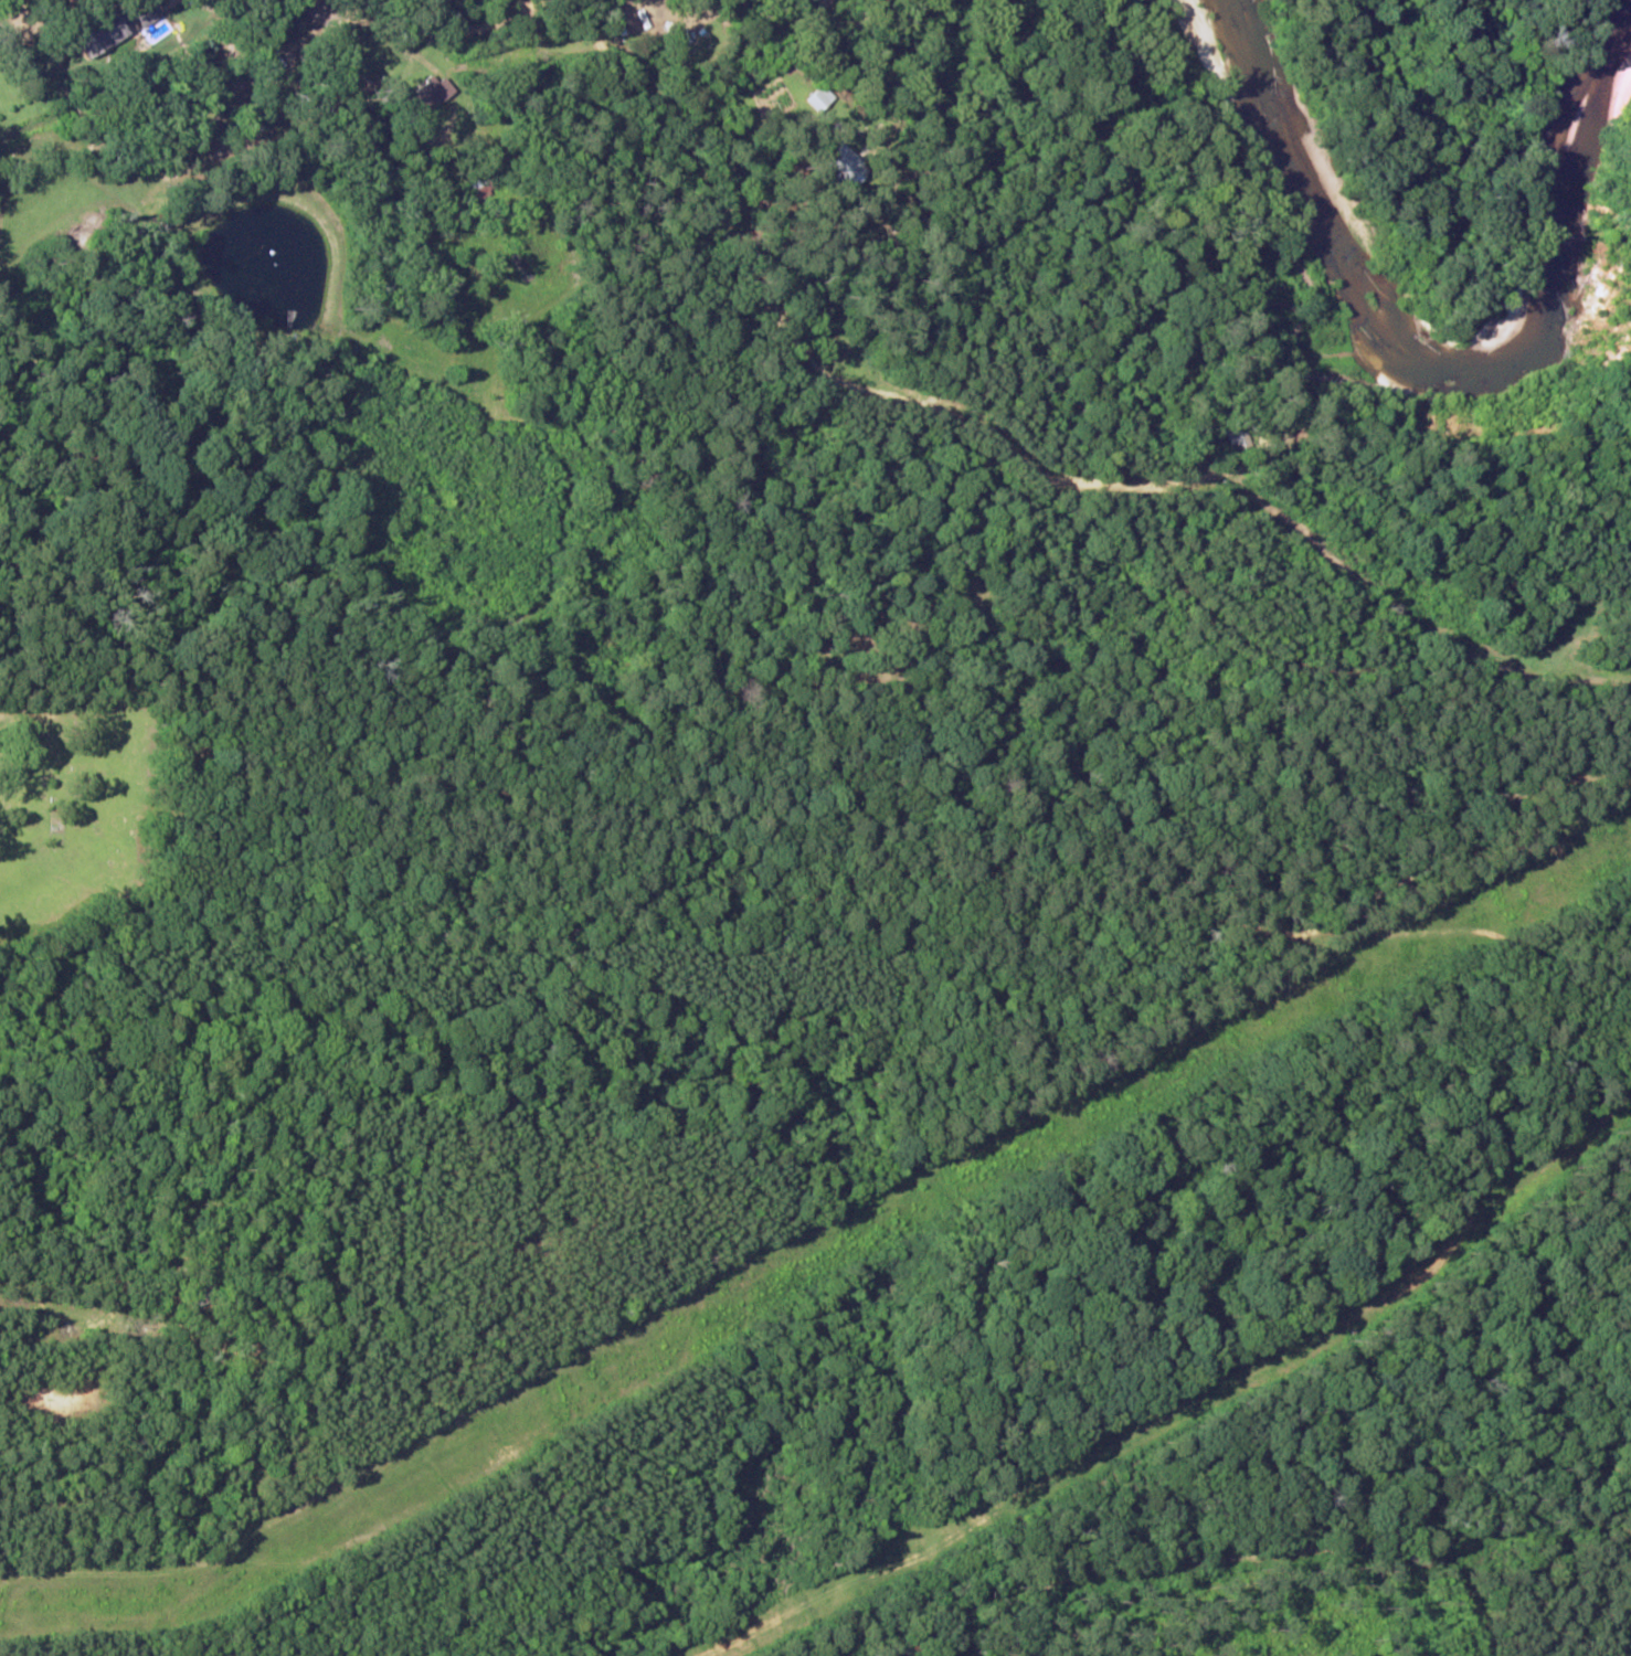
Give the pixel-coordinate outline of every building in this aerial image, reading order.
[(439,81),(436,76),(409,95),(423,115),(457,91),(447,76),(439,81)] [(808,99),(820,112),(836,97),(824,84),(808,99)] [(855,188),(873,169),(845,143),(827,162),(855,188)]
